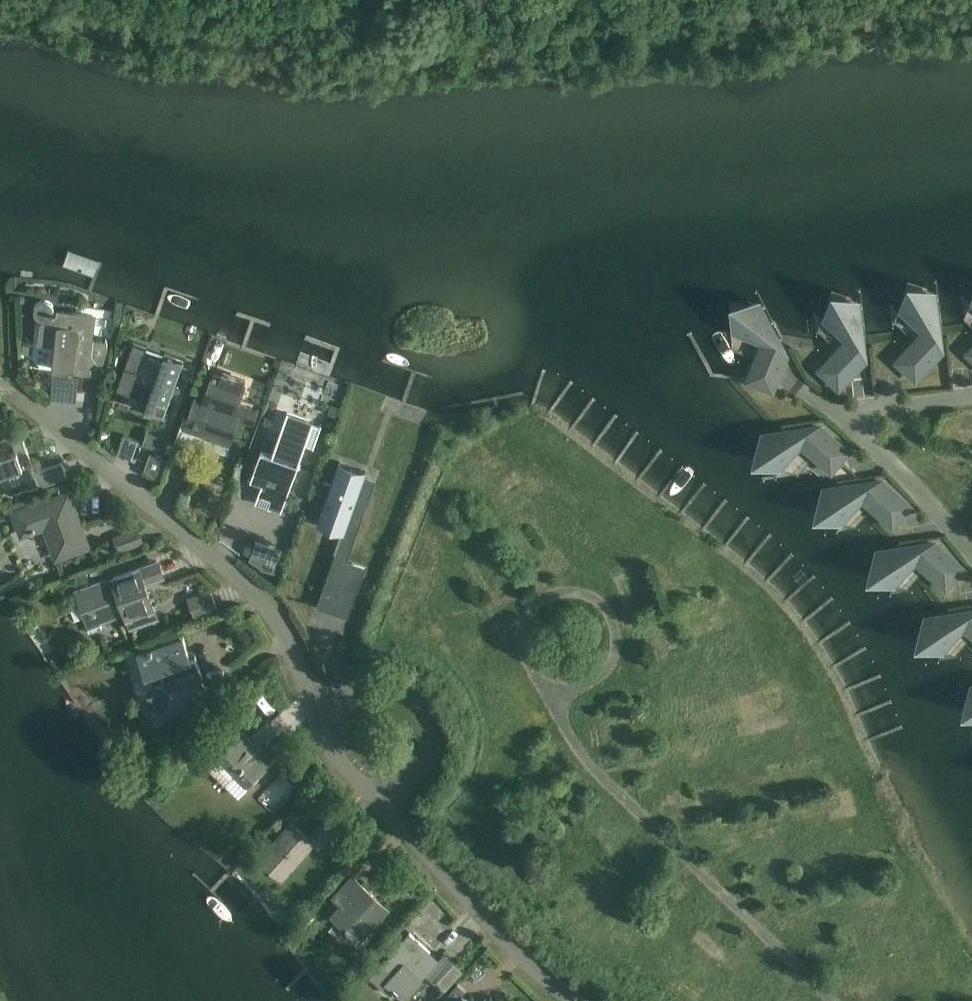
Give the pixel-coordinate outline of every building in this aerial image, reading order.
[(92,279),(98,263),(67,251),(61,268),(92,279)] [(934,358),(933,349),(938,348),(939,351),(940,351),(933,294),(924,291),(920,290),(916,291),(909,294),(907,297),(905,300),(902,309),(925,331),(897,361),(915,377),(934,358)] [(40,300),(38,301),(36,302),(35,303),(35,305),(34,306),(34,307),(33,309),(33,310),(34,312),(34,313),(35,315),(35,316),(36,317),(38,318),(39,319),(40,319),(42,320),(39,341),(57,343),(54,369),(86,372),(87,362),(92,358),(100,368),(104,361),(106,355),(107,347),(106,340),(90,338),(92,314),(54,310),(53,307),(52,305),(51,302),(48,301),(46,300),(43,299),(40,300)] [(857,367),(856,358),(862,357),(862,360),(863,360),(857,302),(847,299),(844,299),(840,299),(833,302),(831,306),(829,309),(826,318),(849,339),(820,369),(838,386),(857,367)] [(782,363),(778,356),(782,353),(784,356),(785,355),(774,335),(758,304),(748,305),(744,306),(741,307),(736,313),(735,316),(734,320),(735,329),(764,341),(748,379),(771,389),(782,363)] [(162,359),(144,353),(146,347),(133,342),(117,388),(147,399),(144,408),(163,415),(183,360),(164,353),(162,359)] [(229,443),(238,419),(253,424),(259,408),(238,401),(244,382),(214,371),(203,400),(195,397),(186,421),(206,428),(204,434),(229,443)] [(266,434),(261,449),(250,479),(261,483),(255,502),(281,511),(306,442),(314,445),(321,424),(287,412),(277,438),(266,434)] [(827,432),(819,434),(818,428),(820,428),(820,426),(763,435),(760,444),(760,448),(760,452),(763,458),(767,461),(770,462),(779,465),(800,442),(831,469),(847,450),(827,432)] [(146,431),(142,442),(157,448),(161,436),(146,431)] [(31,463),(23,438),(12,442),(15,450),(0,456),(0,475),(31,463)] [(144,468),(157,478),(165,457),(149,452),(144,468)] [(61,461),(33,471),(38,486),(67,476),(61,461)] [(344,533),(351,512),(362,516),(369,497),(358,493),(365,474),(338,464),(331,483),(322,480),(315,500),(324,503),(317,523),(344,533)] [(888,487),(880,488),(879,483),(881,482),(881,481),(842,487),(824,489),(822,497),(821,498),(821,502),(821,506),(825,513),(828,515),(831,517),(840,519),(857,501),(861,496),(892,523),(908,505),(888,487)] [(57,555),(85,545),(67,494),(16,513),(22,532),(45,523),(57,555)] [(136,528),(114,536),(119,550),(141,541),(136,528)] [(941,549),(933,550),(932,545),(935,544),(935,543),(877,552),(875,561),(874,565),(875,568),(878,575),(881,577),(885,579),(894,582),(915,558),(945,586),(962,567),(941,549)] [(276,576),(282,560),(265,553),(259,569),(276,576)] [(76,590),(85,615),(83,615),(89,631),(101,627),(99,621),(126,612),(132,627),(156,618),(143,584),(162,577),(155,561),(76,590)] [(356,595),(361,579),(341,572),(335,587),(356,595)] [(201,600),(190,604),(194,615),(216,607),(210,590),(199,594),(201,600)] [(925,618),(923,627),(922,631),(923,635),(926,641),(929,644),(933,645),(942,648),(963,625),(971,633),(971,611),(925,618)] [(168,689),(202,677),(195,656),(190,657),(183,637),(137,653),(145,675),(161,670),(168,689)] [(201,708),(219,694),(211,684),(193,697),(201,708)] [(241,731),(216,756),(245,784),(287,741),(277,731),(259,749),(241,731)] [(319,849),(334,832),(323,822),(308,838),(290,822),(258,858),(282,880),(314,845),(319,849)] [(622,886),(628,877),(615,869),(609,878),(622,886)] [(358,940),(387,909),(352,876),(332,897),(339,903),(330,914),(358,940)] [(850,915),(834,915),(834,929),(851,928),(850,915)] [(409,933),(382,963),(369,977),(389,994),(392,990),(396,994),(396,993),(403,999),(422,979),(413,971),(430,952),(409,933)] [(434,982),(453,962),(444,953),(425,974),(434,982)] [(783,986),(771,1000),(802,1000),(783,986)]
